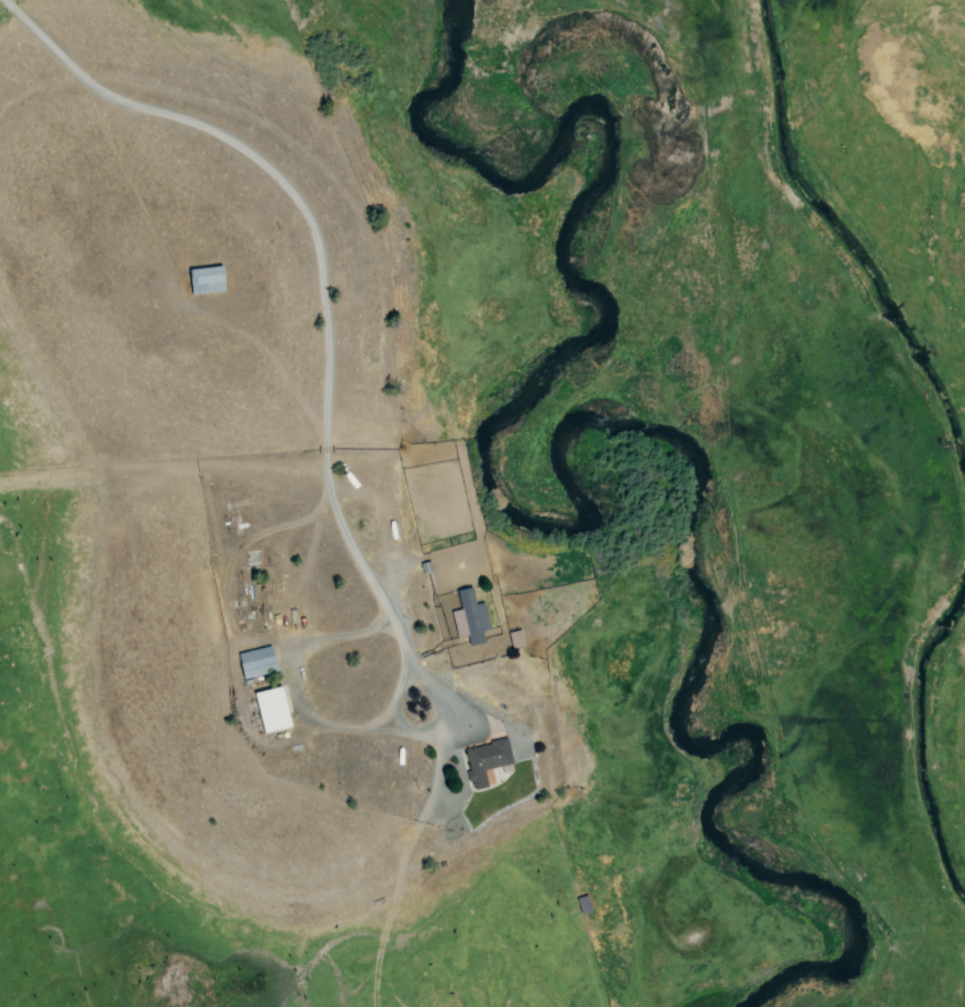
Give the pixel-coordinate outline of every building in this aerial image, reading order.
[(189,267),(191,293),(224,291),(223,266),(189,267)] [(456,637),(467,635),(469,645),(484,642),(482,630),(489,629),(484,602),(475,603),(472,587),(457,589),(460,609),(451,610),(456,637)] [(277,670),(271,645),(237,653),(243,678),(277,670)] [(253,692),(263,733),(290,726),(280,685),(253,692)] [(512,763),(507,739),(464,748),(473,789),(487,786),(484,769),(512,763)]
